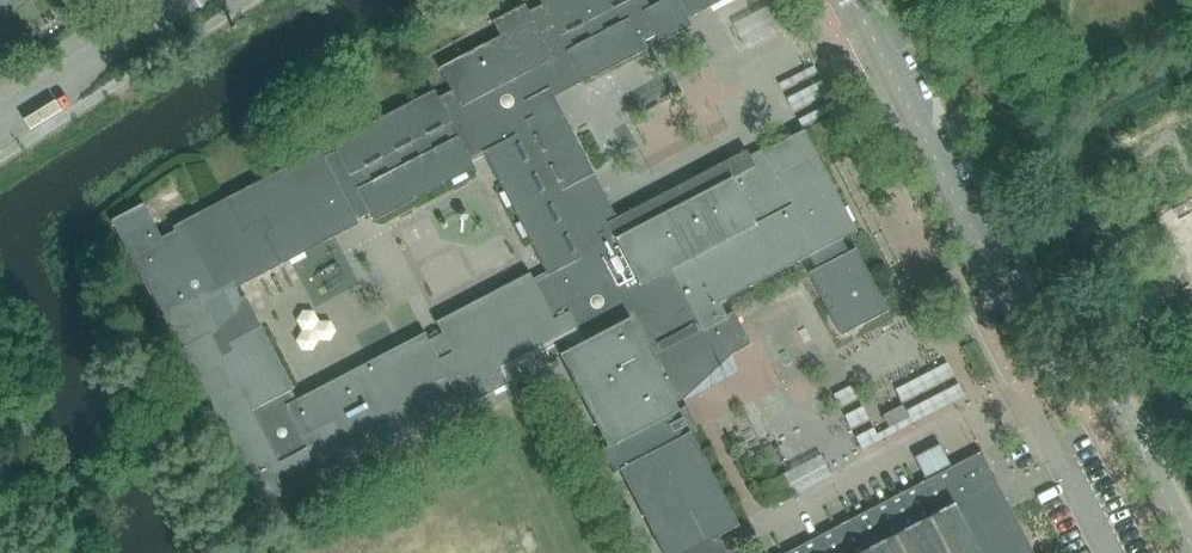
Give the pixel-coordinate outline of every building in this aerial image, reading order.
[(174,226),(176,230),(161,238),(143,203),(111,219),(123,242),(163,319),(263,511),(339,471),(447,415),(444,407),(457,400),(461,408),(560,357),(607,447),(600,450),(612,474),(620,471),(663,552),(725,552),(717,536),(738,525),(690,434),(698,429),(697,428),(685,406),(681,398),(729,354),(750,343),(734,312),(733,313),(726,317),(718,302),(808,256),(815,269),(808,273),(840,336),(889,311),(856,248),(848,252),(841,239),(857,231),(804,130),(765,150),(763,151),(767,159),(754,165),(750,158),(746,150),(615,218),(607,222),(589,186),(596,182),(593,175),(572,134),(553,96),(549,89),(577,75),(581,82),(644,50),(641,42),(654,35),(659,43),(691,26),(687,19),(684,13),(697,6),(700,12),(724,0),(540,0),(542,5),(529,12),(525,4),(493,20),(501,36),(440,68),(452,91),(438,98),(434,90),(333,143),(337,151),(324,158),(323,158),(319,150),(197,214),(174,226)] [(894,387),(903,405),(882,416),(888,427),(876,434),(860,404),(843,413),(863,452),(966,399),(945,360),(894,387)] [(1011,508),(981,452),(954,466),(928,479),(851,519),(786,552),(1034,552),(1011,508)]
